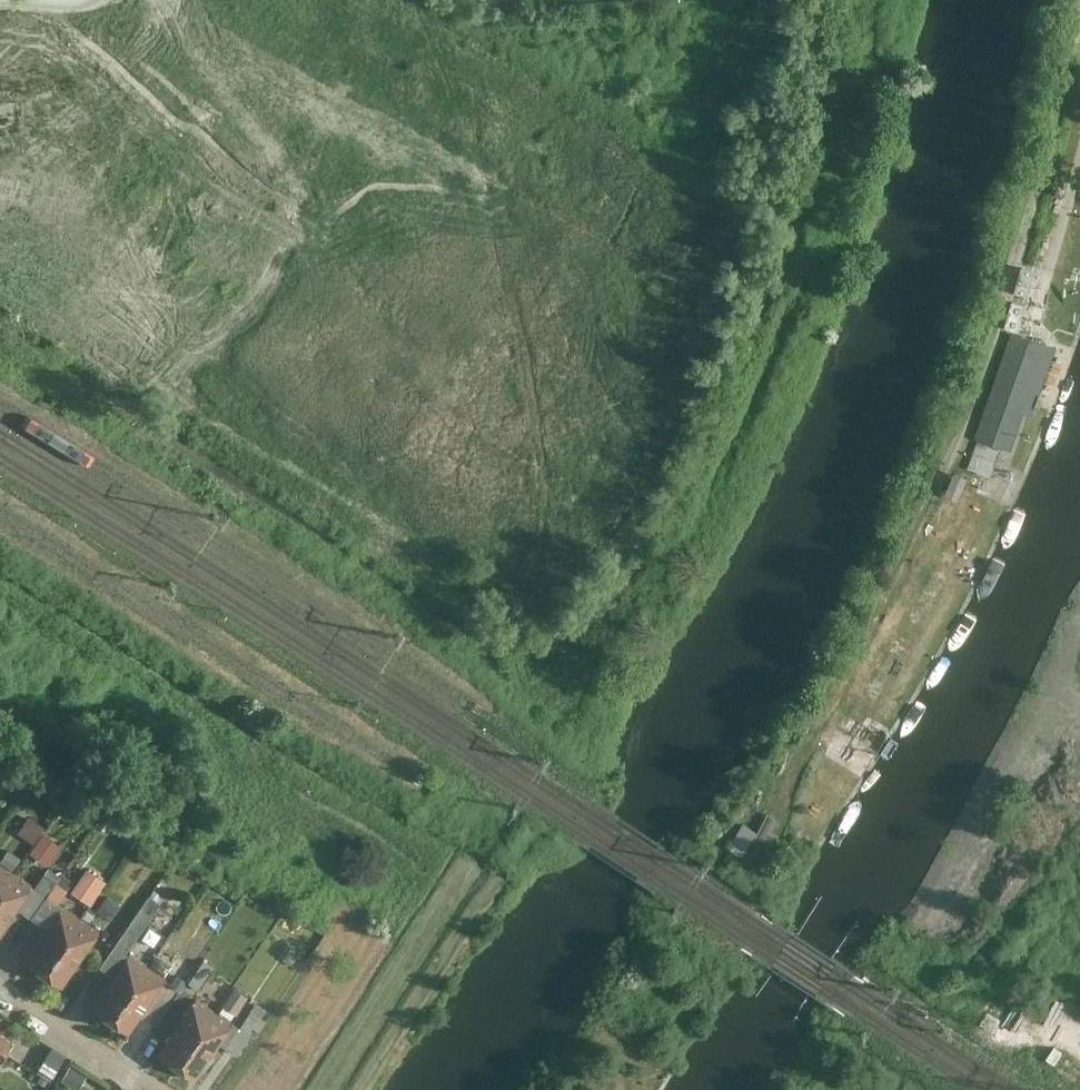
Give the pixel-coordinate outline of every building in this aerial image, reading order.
[(1018,336),(981,438),(1017,451),(1054,349),(1018,336)] [(29,815),(19,831),(36,842),(46,826),(29,815)] [(732,848),(747,855),(760,828),(745,821),(732,848)] [(761,832),(747,853),(757,860),(771,839),(761,832)] [(14,875),(0,865),(0,896),(14,875)] [(58,883),(63,875),(48,867),(36,888),(61,902),(69,889),(58,883)] [(94,906),(109,880),(86,868),(72,894),(94,906)] [(0,896),(0,934),(32,888),(14,875),(0,896)] [(26,964),(46,977),(83,922),(63,909),(26,964)] [(101,934),(83,922),(46,977),(64,989),(101,934)] [(158,954),(172,964),(187,942),(173,933),(158,954)] [(110,1021),(147,965),(127,952),(90,1008),(110,1021)] [(188,979),(198,987),(213,968),(203,960),(188,979)] [(147,965),(110,1021),(130,1034),(166,978),(147,965)] [(177,1066),(214,1010),(193,996),(156,1052),(177,1066)] [(214,1010),(177,1066),(196,1079),(233,1023),(214,1010)] [(0,1063),(16,1039),(0,1030),(0,1063)] [(37,1069),(53,1077),(65,1055),(49,1046),(37,1069)]
